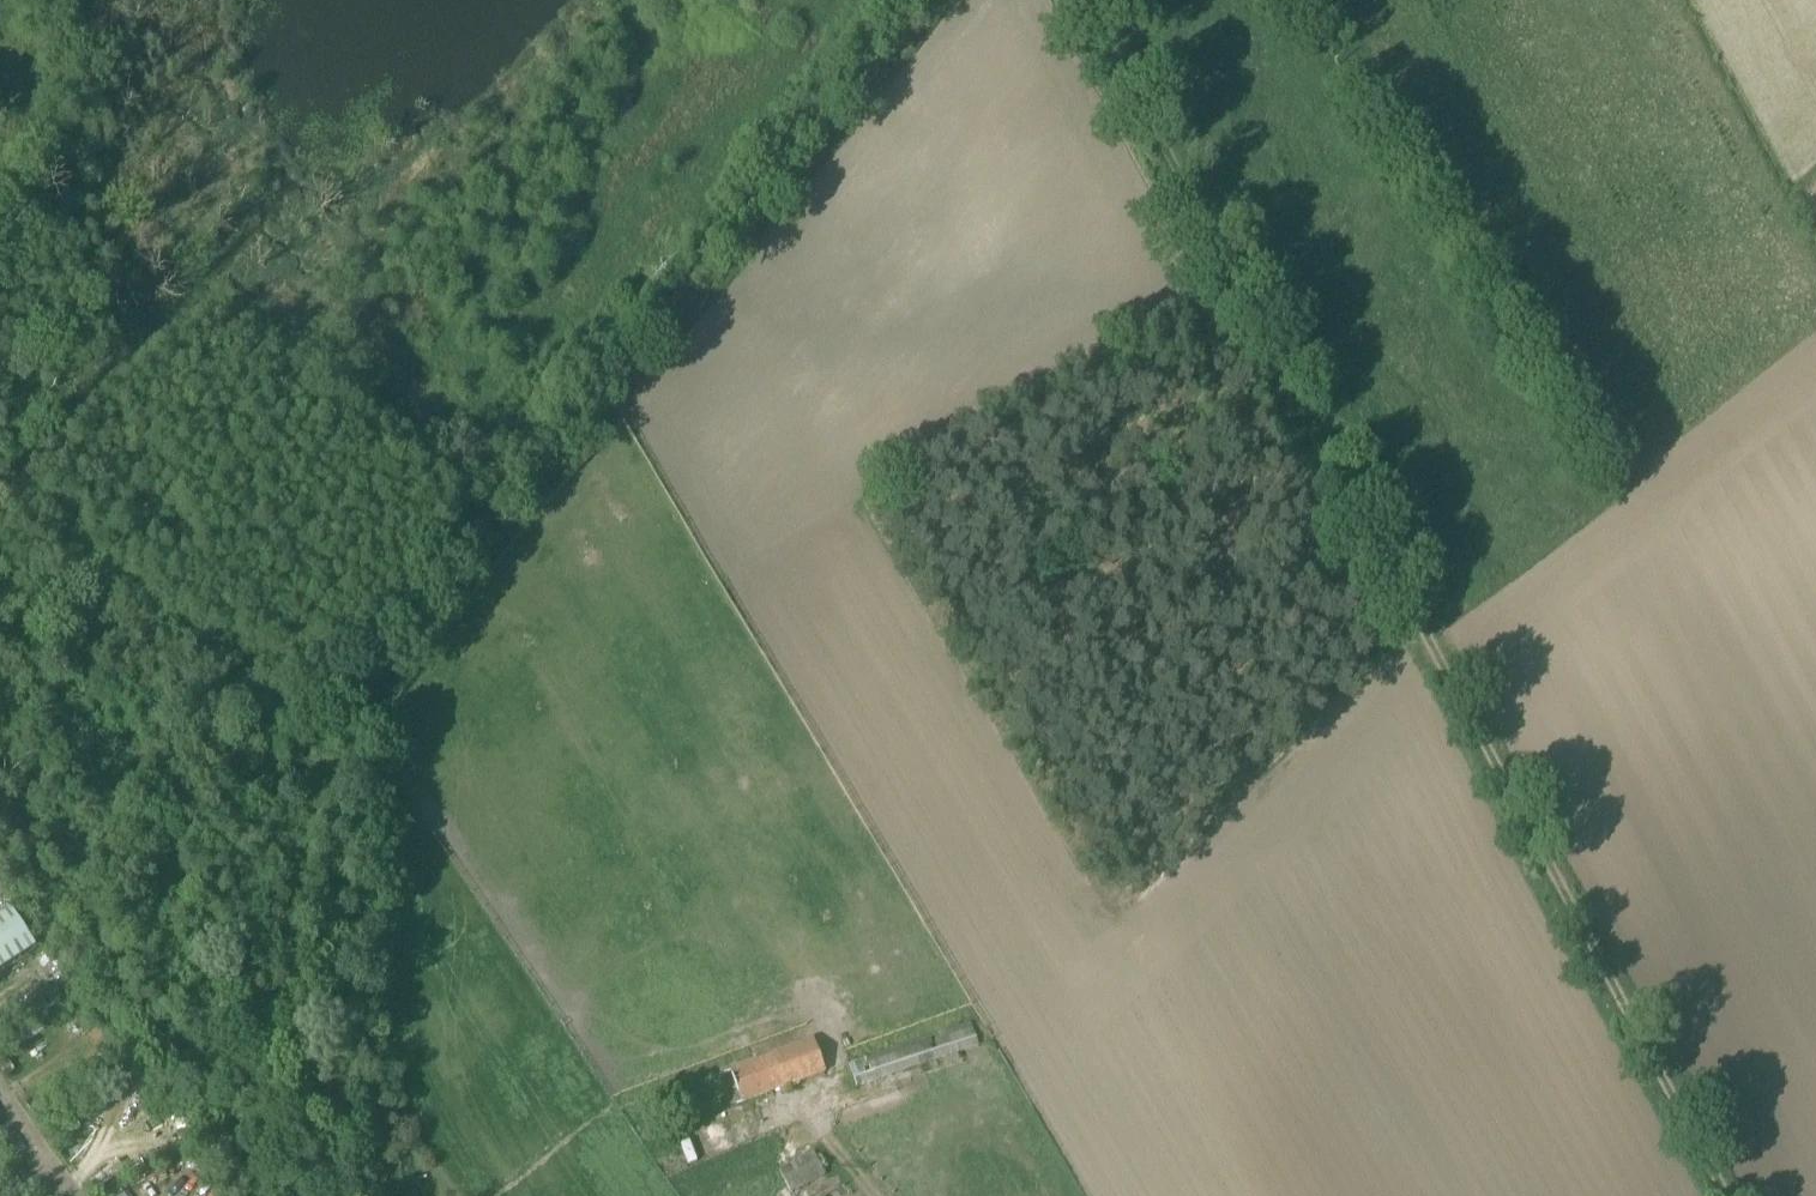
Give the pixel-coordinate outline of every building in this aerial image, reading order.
[(36,946),(12,908),(0,915),(0,970),(36,946)] [(848,1064),(858,1089),(944,1056),(948,1067),(961,1062),(958,1054),(981,1046),(972,1021),(877,1053),(848,1064)] [(814,1038),(731,1067),(743,1102),(826,1073),(814,1038)] [(827,1175),(814,1151),(780,1169),(793,1194),(827,1175)]
